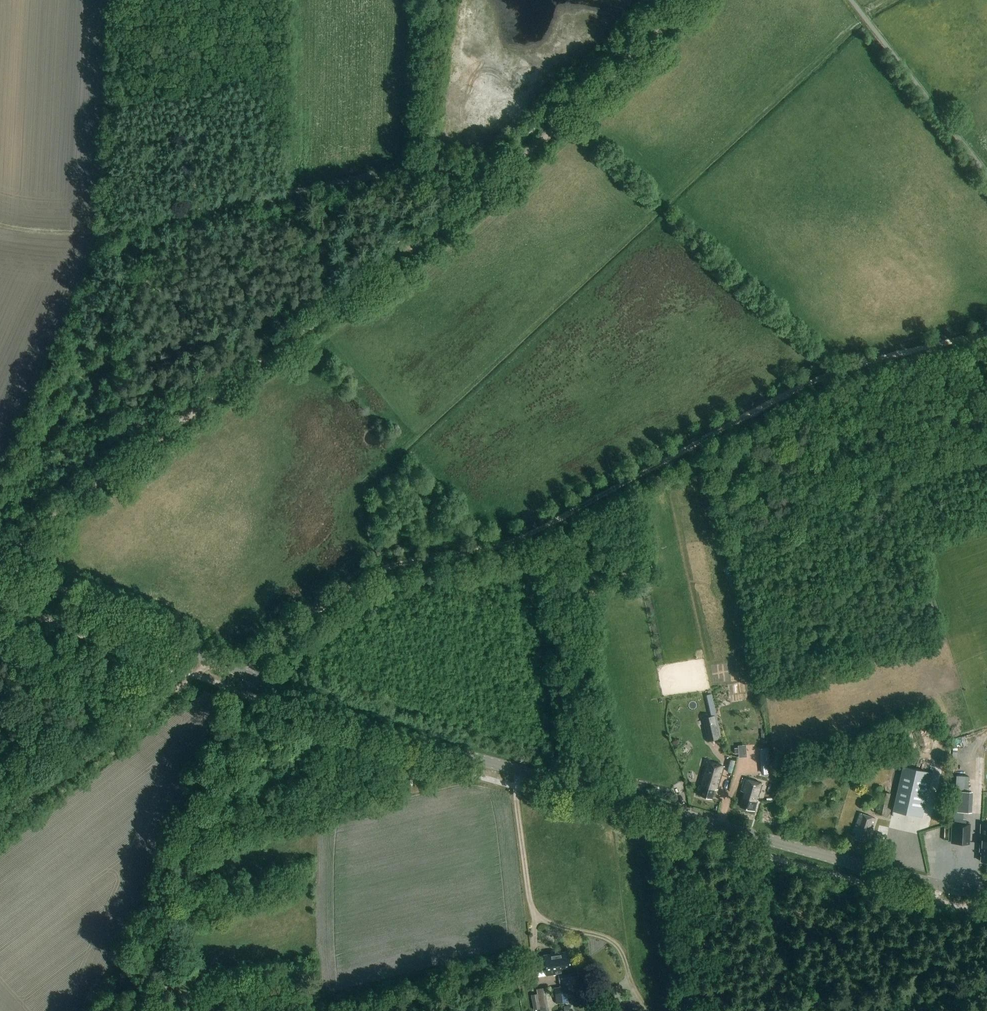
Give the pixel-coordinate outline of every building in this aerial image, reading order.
[(907,726),(922,723),(920,714),(906,717),(907,726)] [(714,716),(702,718),(707,742),(719,739),(714,716)] [(769,748),(761,749),(763,775),(771,774),(769,748)] [(718,788),(724,767),(706,762),(697,795),(711,799),(715,787),(718,788)] [(902,766),(892,811),(922,818),(932,773),(902,766)] [(744,779),(741,792),(744,793),(740,807),(754,811),(757,801),(756,800),(757,798),(758,798),(762,784),(744,779)] [(973,792),(954,791),(953,812),(972,813),(973,792)] [(885,816),(886,810),(890,794),(881,792),(877,814),(885,816)] [(872,827),(875,819),(860,814),(853,833),(857,834),(855,839),(863,841),(865,837),(868,838),(870,832),(869,832),(870,827),(872,827)] [(951,823),(951,843),(968,843),(968,823),(951,823)] [(578,976),(576,963),(571,964),(569,951),(555,953),(558,975),(559,979),(578,976)] [(542,955),(543,956),(535,957),(537,971),(545,970),(545,976),(558,975),(555,953),(542,955)] [(545,987),(536,989),(537,994),(531,995),(534,1010),(540,1009),(540,1010),(549,1010),(545,987)] [(560,987),(562,1003),(569,1002),(566,987),(560,987)]
